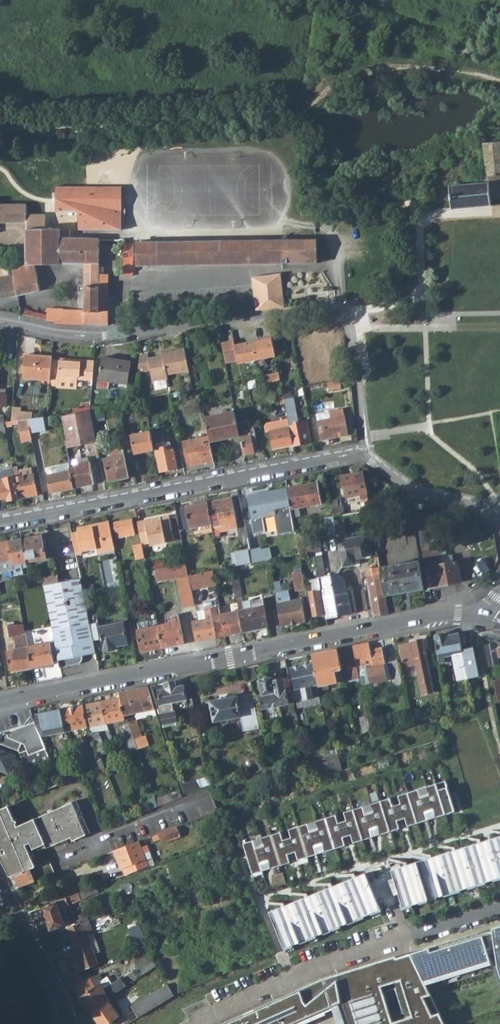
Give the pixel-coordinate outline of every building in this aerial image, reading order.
[(451,209),(469,208),(491,206),(490,200),(499,199),(499,142),(484,144),(487,175),(480,176),(481,183),(449,186),(451,209)] [(121,230),(121,187),(56,187),(55,212),(78,212),(78,230),(121,230)] [(8,225),(26,225),(27,265),(12,268),(13,274),(0,276),(0,299),(18,295),(39,291),(36,276),(34,263),(68,263),(84,263),(84,267),(84,306),(84,312),(84,325),(109,325),(109,311),(100,311),(100,273),(100,267),(100,259),(100,239),(71,239),(71,229),(46,230),(46,216),(26,216),(27,207),(0,207),(0,225),(8,225)] [(317,240),(137,242),(137,244),(137,261),(159,261),(277,259),(283,259),(318,259),(317,240)] [(123,241),(124,276),(133,276),(133,261),(133,258),(133,244),(131,244),(131,241),(123,241)] [(282,271),(252,273),(253,289),(254,309),(275,307),(283,306),(282,277),(282,271)] [(100,273),(100,311),(109,311),(109,288),(109,273),(100,273)] [(20,314),(36,318),(48,321),(47,315),(20,309),(20,314)] [(55,324),(84,325),(84,312),(51,311),(50,311),(50,321),(54,322),(55,324)] [(234,343),(237,358),(256,354),(274,351),(271,336),(234,343)] [(234,343),(233,340),(221,343),(225,362),(237,360),(237,358),(234,343)] [(163,352),(167,381),(168,381),(168,378),(189,373),(184,348),(163,352)] [(149,358),(148,353),(139,354),(138,373),(151,371),(153,382),(158,381),(159,383),(167,381),(163,352),(162,353),(162,355),(149,358)] [(52,357),(25,355),(23,379),(50,381),(51,359),(52,357)] [(78,381),(78,379),(93,380),(94,360),(61,357),(60,360),(51,359),(50,381),(50,385),(58,386),(58,379),(78,381)] [(130,383),(132,361),(103,357),(100,380),(100,387),(111,389),(112,381),(130,383)] [(280,380),(278,373),(262,375),(264,383),(280,380)] [(339,388),(337,380),(325,383),(327,390),(339,388)] [(299,422),(294,398),(284,400),(288,419),(289,424),(293,445),(300,444),(300,442),(311,440),(307,421),(299,422)] [(12,407),(11,422),(18,421),(25,420),(26,413),(26,408),(12,407)] [(342,408),(315,413),(321,440),(348,435),(342,408)] [(65,441),(67,448),(71,447),(97,442),(90,410),(62,417),(67,440),(65,441)] [(237,422),(235,411),(205,418),(209,436),(210,439),(210,442),(239,436),(239,435),(240,435),(237,422)] [(46,431),(44,418),(36,419),(28,420),(31,433),(46,431)] [(273,450),(293,445),(289,424),(288,419),(266,423),(264,426),(265,433),(269,432),(273,450)] [(19,426),(22,441),(32,439),(31,433),(28,420),(25,420),(18,421),(19,426)] [(247,421),(237,422),(240,435),(239,435),(239,436),(243,455),(255,453),(252,440),(256,440),(253,426),(248,427),(247,421)] [(162,430),(151,432),(154,450),(156,449),(160,472),(174,469),(173,465),(174,465),(177,465),(174,449),(169,451),(168,444),(165,442),(162,430)] [(154,450),(151,432),(151,431),(131,435),(134,454),(154,450)] [(209,436),(184,441),(188,466),(215,461),(210,442),(210,439),(209,436)] [(129,478),(122,443),(110,445),(112,457),(105,459),(109,481),(129,478)] [(71,470),(75,488),(95,484),(90,461),(89,461),(88,458),(77,460),(78,466),(71,468),(71,470)] [(31,462),(17,464),(17,467),(18,471),(32,468),(31,462)] [(51,474),(71,470),(71,468),(70,463),(52,467),(50,470),(51,474)] [(12,468),(18,499),(37,495),(32,468),(18,471),(17,467),(17,464),(11,465),(12,468)] [(8,501),(18,499),(12,468),(3,470),(3,472),(0,472),(0,499),(7,498),(8,501)] [(51,474),(48,475),(51,490),(60,489),(61,491),(75,488),(71,470),(51,474)] [(366,511),(370,510),(364,473),(342,477),(347,505),(364,502),(366,511)] [(321,504),(317,483),(287,488),(291,509),(321,504)] [(287,488),(248,495),(255,533),(265,531),(262,518),(274,516),(278,535),(295,531),(291,509),(287,488)] [(222,526),(226,525),(228,531),(238,528),(232,497),(219,500),(222,515),(221,517),(222,526)] [(219,500),(208,502),(212,525),(215,538),(221,537),(220,532),(228,531),(226,525),(222,526),(221,517),(222,515),(219,500)] [(331,501),(333,517),(344,515),(342,507),(339,508),(337,500),(331,501)] [(212,525),(208,502),(180,508),(182,518),(188,517),(190,529),(208,525),(212,525)] [(145,524),(138,526),(142,542),(142,544),(173,537),(170,518),(167,519),(162,520),(162,517),(145,520),(145,524)] [(333,517),(325,518),(328,536),(336,535),(333,517)] [(417,522),(429,589),(461,582),(457,562),(453,563),(442,565),(441,557),(434,518),(417,522)] [(134,529),(132,519),(115,522),(118,538),(127,536),(126,530),(134,529)] [(98,553),(115,550),(109,522),(93,525),(93,528),(79,531),(72,532),(76,552),(82,551),(97,548),(98,553)] [(46,558),(42,535),(22,539),(27,562),(46,558)] [(370,554),(366,535),(338,540),(343,565),(355,563),(354,557),(370,554)] [(319,538),(297,542),(299,555),(314,553),(315,560),(322,558),(319,538)] [(8,541),(14,571),(15,575),(25,574),(23,568),(28,567),(27,562),(22,539),(8,541)] [(1,573),(14,571),(8,541),(0,543),(0,570),(1,573)] [(137,560),(145,558),(142,544),(142,542),(133,543),(137,560)] [(290,557),(299,555),(297,542),(288,544),(290,557)] [(264,561),(261,548),(248,550),(251,564),(257,563),(264,561)] [(248,550),(235,553),(237,564),(234,564),(234,567),(237,566),(251,564),(248,550)] [(453,563),(451,555),(441,557),(442,565),(453,563)] [(315,560),(319,579),(326,578),(322,558),(315,560)] [(424,589),(419,561),(381,568),(381,572),(386,596),(424,589)] [(186,563),(156,569),(158,582),(177,578),(189,576),(188,573),(186,563)] [(365,569),(366,574),(381,572),(381,568),(380,566),(365,569)] [(389,614),(386,596),(381,572),(366,574),(374,617),(387,615),(389,614)] [(189,579),(190,585),(205,582),(203,573),(191,575),(191,578),(189,579)] [(297,573),(292,574),(295,590),(305,589),(305,588),(302,573),(297,573)] [(326,578),(319,579),(325,615),(326,618),(356,613),(352,592),(347,593),(343,574),(326,578)] [(189,579),(191,578),(191,575),(189,576),(177,578),(183,607),(194,605),(190,585),(189,579)] [(45,586),(53,584),(59,583),(58,576),(43,579),(45,586)] [(239,610),(244,632),(269,627),(269,626),(266,610),(263,598),(260,599),(261,601),(254,602),(253,600),(243,602),(238,577),(233,578),(239,610)] [(96,653),(94,642),(91,624),(89,615),(85,596),(81,579),(59,583),(53,584),(45,586),(57,648),(56,648),(60,668),(78,664),(81,663),(83,660),(83,656),(96,653)] [(319,579),(312,580),(314,591),(309,592),(314,617),(325,615),(319,579)] [(290,601),(288,590),(281,591),(275,593),(277,603),(290,601)] [(305,621),(301,599),(290,601),(277,603),(281,626),(282,626),(305,621)] [(220,607),(205,611),(207,619),(200,620),(193,622),(197,641),(225,635),(221,614),(220,607)] [(266,610),(269,626),(278,624),(275,609),(266,610)] [(225,635),(244,632),(239,610),(221,614),(225,635)] [(200,620),(207,619),(205,611),(198,612),(200,620)] [(89,615),(91,624),(99,623),(97,614),(89,615)] [(159,625),(163,647),(185,643),(179,615),(172,616),(173,623),(166,624),(159,625)] [(151,622),(151,627),(159,625),(157,619),(150,620),(151,622)] [(128,644),(124,622),(100,627),(99,623),(91,624),(94,642),(102,640),(105,652),(116,650),(115,647),(128,644)] [(137,625),(137,624),(130,625),(132,639),(139,638),(142,652),(163,647),(159,625),(151,627),(151,622),(137,625)] [(26,632),(15,634),(18,648),(7,650),(11,672),(33,668),(28,646),(27,640),(26,632)] [(445,662),(445,657),(453,655),(456,654),(458,662),(455,663),(459,681),(469,679),(466,665),(461,642),(460,633),(446,636),(445,634),(436,636),(435,637),(440,663),(445,662)] [(401,646),(405,667),(417,665),(423,695),(435,693),(423,639),(413,642),(413,644),(401,646)] [(28,646),(33,668),(54,664),(50,642),(32,646),(28,646)] [(370,643),(354,646),(355,650),(359,672),(361,679),(362,685),(388,680),(385,664),(382,649),(372,651),(370,643)] [(314,663),(319,685),(319,687),(338,683),(337,682),(336,671),(343,670),(339,653),(339,649),(313,654),(314,663)] [(359,672),(355,650),(339,653),(343,670),(345,680),(345,682),(350,681),(348,669),(355,668),(356,672),(359,672)] [(403,683),(399,661),(389,663),(392,679),(394,685),(403,683)] [(318,686),(319,685),(314,663),(291,668),(295,690),(303,689),(305,700),(320,697),(318,686)] [(255,665),(248,667),(251,681),(257,680),(258,678),(255,665)] [(348,669),(350,681),(361,679),(359,672),(356,672),(355,668),(348,669)] [(343,670),(336,671),(337,682),(345,680),(343,670)] [(259,696),(262,709),(270,708),(273,707),(274,710),(274,713),(282,711),(281,706),(287,704),(295,703),(295,702),(294,700),(294,697),(290,678),(274,682),(273,677),(260,680),(263,695),(259,696)] [(193,694),(189,678),(183,680),(185,686),(178,687),(176,681),(166,683),(167,689),(160,691),(161,697),(155,699),(164,728),(177,724),(177,722),(178,722),(175,711),(174,711),(172,703),(188,700),(187,695),(193,694)] [(152,700),(148,686),(120,692),(120,696),(127,715),(155,709),(152,700)] [(254,692),(211,701),(215,722),(243,716),(258,713),(254,692)] [(103,702),(107,724),(114,723),(120,721),(121,726),(123,726),(129,742),(136,740),(136,739),(130,723),(129,720),(125,721),(124,716),(121,698),(103,702)] [(62,710),(66,732),(89,727),(84,705),(71,708),(70,701),(60,703),(62,710)] [(107,724),(103,702),(84,705),(89,727),(101,757),(107,754),(101,732),(110,730),(107,724)] [(42,736),(66,732),(62,710),(33,715),(36,721),(42,736)] [(431,718),(429,711),(420,714),(422,721),(431,718)] [(260,725),(258,713),(243,716),(245,728),(260,725)] [(381,735),(376,714),(368,715),(373,738),(381,735)] [(130,723),(136,739),(145,736),(139,720),(130,723)] [(46,748),(42,736),(36,721),(26,725),(27,727),(9,734),(7,734),(2,745),(21,753),(29,771),(51,759),(46,748)] [(139,749),(148,745),(145,736),(136,739),(136,740),(139,749)] [(129,742),(132,751),(139,749),(136,740),(129,742)] [(345,753),(344,746),(336,748),(338,755),(345,753)] [(17,756),(0,749),(0,769),(10,773),(17,756)] [(342,770),(338,755),(327,758),(331,774),(342,770)] [(182,787),(184,795),(199,790),(196,782),(182,787)] [(458,819),(448,787),(246,850),(256,882),(458,819)] [(172,802),(169,795),(156,800),(159,807),(172,802)] [(156,800),(150,802),(153,809),(159,807),(156,800)] [(86,802),(19,828),(18,826),(20,823),(16,823),(9,806),(0,810),(0,851),(1,851),(14,845),(16,849),(3,855),(0,856),(6,868),(11,877),(31,870),(37,881),(56,874),(52,862),(37,867),(34,861),(37,860),(34,853),(36,852),(36,851),(48,846),(49,850),(70,842),(69,839),(73,838),(74,841),(79,839),(80,843),(98,836),(91,816),(86,802)] [(178,827),(149,838),(155,852),(184,841),(178,827)] [(393,870),(396,881),(400,893),(404,907),(499,878),(499,837),(393,870)] [(123,858),(127,867),(122,869),(125,875),(150,866),(140,841),(115,851),(118,860),(123,858)] [(16,849),(14,845),(1,851),(3,855),(16,849)] [(118,860),(122,869),(127,867),(123,858),(118,860)] [(11,877),(17,889),(37,881),(31,870),(11,877)] [(380,909),(366,873),(270,912),(285,948),(380,909)] [(400,893),(396,881),(391,883),(396,895),(400,893)] [(97,886),(80,892),(82,899),(88,897),(88,896),(99,892),(97,886)] [(80,892),(42,907),(51,930),(67,925),(61,909),(66,907),(83,900),(82,899),(80,892)] [(74,927),(71,920),(66,907),(61,909),(67,925),(68,928),(68,929),(74,927)] [(104,916),(103,916),(105,923),(114,920),(112,913),(104,916)] [(74,927),(90,921),(87,914),(71,920),(74,927)] [(68,929),(83,971),(100,965),(96,954),(90,938),(88,938),(85,931),(92,928),(105,923),(103,916),(90,921),(74,927),(68,929)] [(411,953),(429,989),(499,968),(499,969),(499,926),(411,953)] [(92,928),(85,931),(88,938),(90,938),(96,954),(101,953),(92,928)] [(158,967),(151,950),(132,957),(142,977),(158,967)] [(441,1015),(429,989),(411,953),(324,980),(333,1008),(338,1006),(339,1010),(344,1023),(429,1023),(427,1019),(441,1015)] [(127,987),(117,971),(100,974),(91,977),(87,979),(76,985),(82,995),(80,997),(90,1012),(91,1011),(109,999),(127,987)] [(339,1010),(338,1006),(333,1008),(324,980),(302,990),(289,996),(262,1008),(267,1019),(270,1023),(299,1023),(303,1022),(304,1023),(344,1023),(339,1010)] [(175,995),(168,984),(132,1006),(138,1017),(175,995)] [(109,999),(91,1011),(100,1023),(108,1023),(120,1016),(109,999)] [(262,1008),(225,1023),(270,1023),(267,1019),(262,1008)] [(441,1015),(427,1019),(429,1023),(445,1023),(441,1015)]
